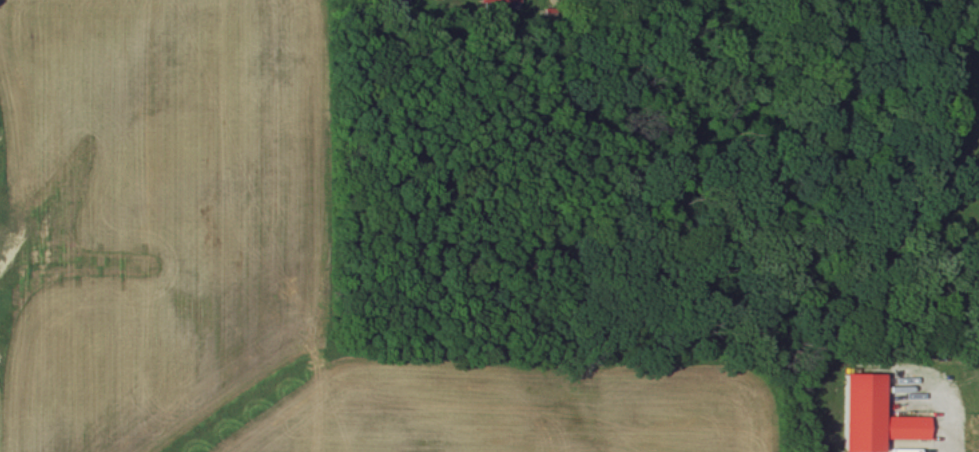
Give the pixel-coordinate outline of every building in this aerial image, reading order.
[(868,451),(886,451),(886,439),(932,440),(932,418),(887,417),(887,374),(848,374),(847,451),(868,451)]
